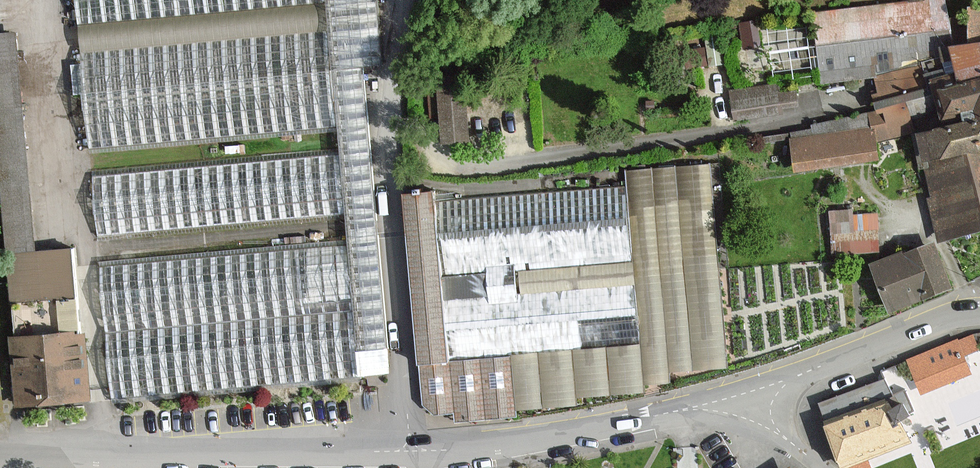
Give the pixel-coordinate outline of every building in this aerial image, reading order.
[(325,0),(75,0),(78,26),(325,4),(325,0)] [(358,377),(389,374),(364,68),(382,66),(376,0),(325,0),(325,4),(327,31),(337,132),(339,149),(344,219),(346,240),(358,377)] [(325,4),(78,26),(80,52),(327,31),(325,4)] [(337,132),(327,31),(80,52),(81,64),(70,65),(73,95),(84,94),(89,154),(337,132)] [(6,255),(36,252),(15,32),(0,34),(0,187),(6,255)] [(801,108),(800,81),(734,83),(734,110),(801,108)] [(975,109),(979,122),(920,137),(927,164),(935,193),(937,200),(932,202),(942,239),(979,228),(979,81),(941,91),(947,116),(975,109)] [(471,123),(471,94),(441,95),(442,124),(471,123)] [(792,140),(796,170),(876,159),(872,129),(792,140)] [(92,171),(98,241),(344,219),(339,149),(92,171)] [(728,369),(710,165),(625,171),(626,186),(632,262),(518,271),(520,294),(634,285),(640,344),(510,355),(516,411),(576,407),(575,399),(644,393),(644,386),(670,384),(669,374),(728,369)] [(632,262),(626,186),(433,202),(447,362),(510,355),(640,344),(634,285),(520,294),(518,271),(632,262)] [(454,423),(516,417),(516,411),(510,355),(447,362),(433,202),(432,192),(401,195),(416,366),(419,366),(421,406),(434,417),(453,414),(454,423)] [(832,206),(833,249),(883,248),(881,205),(832,206)] [(358,377),(346,240),(99,262),(112,404),(358,377)] [(952,286),(934,243),(906,254),(874,267),(891,310),(923,297),(952,286)] [(8,338),(14,408),(91,402),(85,333),(82,333),(74,249),(36,252),(6,255),(14,337),(8,338)] [(905,362),(922,400),(975,377),(966,357),(979,351),(979,350),(972,333),(905,362)] [(827,428),(840,467),(841,467),(908,441),(886,404),(827,428)]
